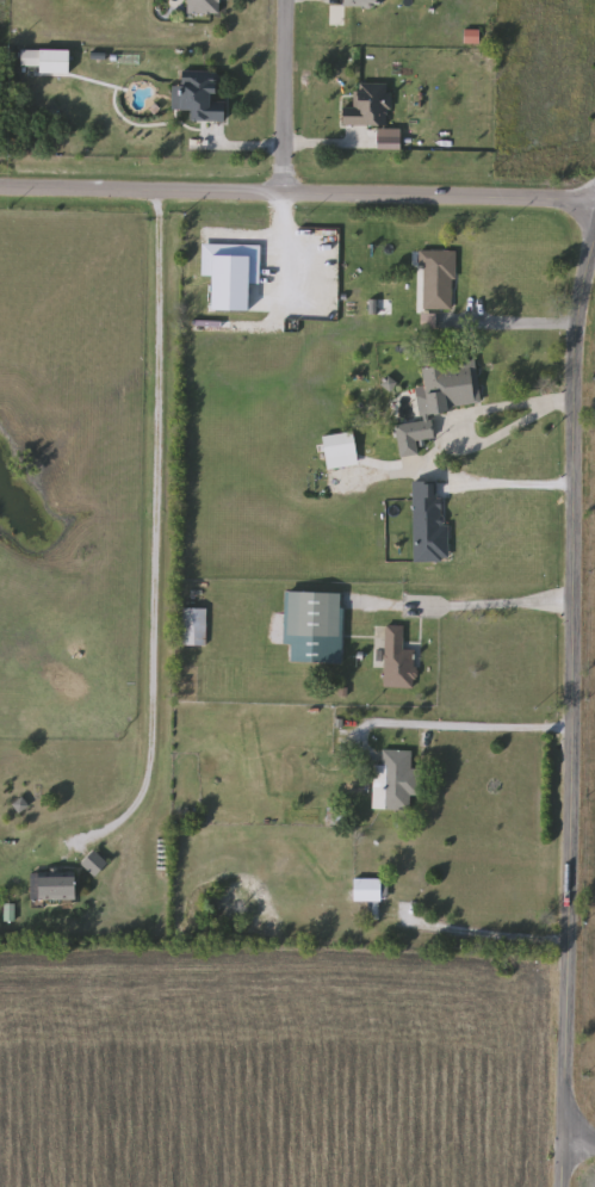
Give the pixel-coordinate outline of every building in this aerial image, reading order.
[(187,16),(187,0),(220,0),(219,16),(187,16)] [(348,8),(386,8),(386,0),(348,0),(348,8)] [(38,51),(38,70),(18,70),(18,51),(38,51)] [(227,123),(192,122),(192,111),(173,111),(173,89),(181,89),(182,73),(218,74),(218,103),(227,103),(227,123)] [(342,109),(355,109),(355,84),(388,84),(388,128),(342,128),(342,109)] [(453,252),(453,311),(417,311),(417,252),(453,252)] [(424,396),(421,367),(476,361),(479,392),(451,396),(452,413),(420,418),(417,397),(424,396)] [(415,443),(417,455),(399,458),(395,427),(430,420),(434,439),(415,443)] [(323,437),(354,433),(357,457),(326,459),(323,437)] [(413,500),(446,500),(446,563),(413,563),(413,500)] [(340,594),(340,639),(289,638),(290,594),(340,594)] [(205,648),(179,648),(179,610),(205,610),(205,648)] [(415,690),(383,690),(384,627),(403,627),(403,651),(415,651),(415,690)] [(417,797),(409,797),(409,812),(371,812),(372,767),(380,767),(380,752),(411,753),(411,771),(419,771),(417,797)] [(41,901),(41,874),(78,874),(78,901),(41,901)] [(349,902),(349,879),(382,879),(382,902),(349,902)]
